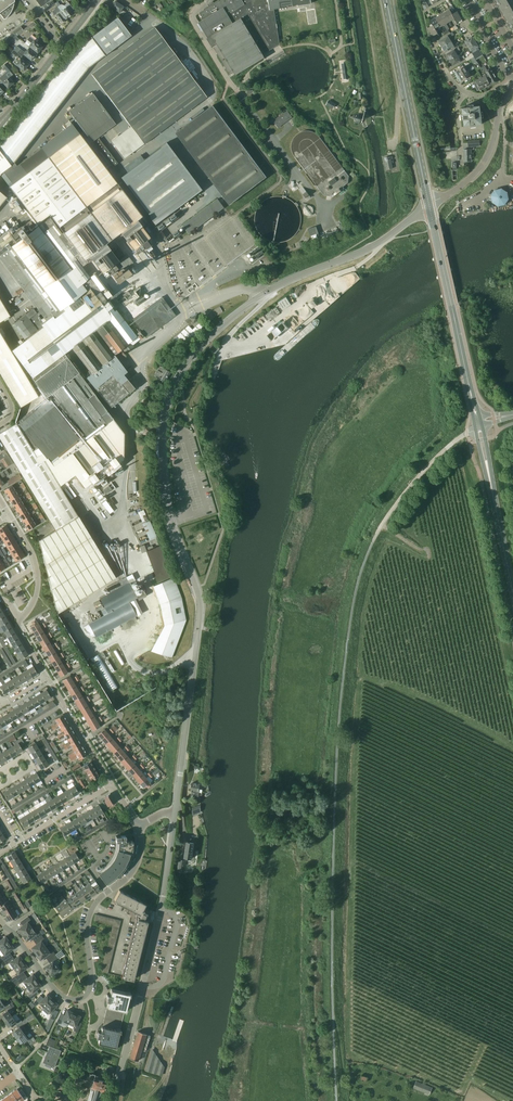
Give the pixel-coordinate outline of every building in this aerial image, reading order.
[(3,18),(4,19),(5,19),(8,16),(11,12),(13,9),(14,5),(14,0),(0,0),(0,14),(3,18)] [(242,0),(221,0),(220,1),(219,0),(214,3),(213,1),(208,4),(209,6),(204,9),(204,10),(199,13),(204,20),(199,23),(208,38),(207,39),(212,48),(213,47),(217,45),(212,36),(233,23),(228,15),(245,5),(242,0)] [(245,5),(228,15),(233,23),(212,36),(217,45),(213,47),(230,75),(234,72),(236,75),(265,58),(263,55),(280,44),(274,9),(293,6),(298,6),(297,1),(304,0),(242,0),(245,5)] [(508,22),(512,31),(512,0),(495,0),(508,22)] [(115,1),(111,7),(123,15),(125,12),(121,10),(123,7),(115,1)] [(49,4),(42,9),(44,12),(51,7),(49,4)] [(57,7),(66,18),(72,14),(66,7),(63,9),(60,5),(57,7)] [(64,20),(66,18),(57,7),(52,11),(55,15),(61,23),(61,22),(62,23),(64,22),(64,20)] [(452,14),(450,10),(445,13),(450,22),(453,20),(454,21),(455,20),(454,19),(455,19),(452,14)] [(457,12),(452,14),(455,19),(454,19),(455,20),(456,23),(459,21),(460,23),(463,22),(457,12)] [(445,25),(444,26),(445,29),(448,27),(446,24),(450,22),(445,13),(440,15),(445,25)] [(129,17),(126,14),(122,19),(128,23),(132,18),(130,16),(129,17)] [(443,25),(444,26),(445,25),(440,15),(435,18),(440,27),(443,25)] [(0,174),(3,172),(11,166),(14,162),(88,67),(105,55),(130,35),(117,18),(73,52),(0,144),(0,174)] [(430,21),(432,25),(433,25),(435,30),(436,30),(436,31),(437,30),(437,29),(440,27),(435,18),(430,21)] [(35,24),(34,22),(23,29),(25,31),(35,24)] [(433,25),(432,25),(428,28),(433,38),(436,37),(435,35),(438,33),(436,31),(436,30),(435,30),(433,25)] [(24,31),(20,27),(12,33),(16,36),(24,31)] [(154,27),(92,74),(144,144),(206,97),(154,27)] [(442,47),(451,42),(449,38),(454,35),(452,32),(447,35),(447,36),(439,41),(441,44),(440,44),(442,47)] [(468,40),(465,42),(470,51),(478,46),(477,46),(478,45),(476,43),(473,37),(471,34),(467,37),(468,40)] [(27,40),(25,43),(29,46),(37,53),(42,47),(30,37),(27,40)] [(453,46),(451,42),(442,47),(443,50),(444,50),(446,52),(454,47),(455,49),(458,47),(457,44),(453,46)] [(449,59),(450,61),(458,56),(456,52),(460,50),(458,47),(447,54),(448,56),(447,56),(448,57),(447,58),(448,60),(449,59)] [(483,55),(478,48),(471,52),(476,60),(483,55)] [(20,49),(18,53),(22,56),(23,54),(31,60),(33,58),(34,58),(36,56),(35,55),(36,55),(28,49),(26,52),(25,51),(24,52),(20,49)] [(22,56),(18,53),(14,50),(11,53),(17,57),(13,62),(23,70),(25,70),(26,68),(26,67),(28,65),(20,58),(22,56)] [(458,56),(450,61),(449,62),(450,64),(452,64),(453,64),(454,65),(465,59),(464,56),(459,58),(458,56)] [(8,73),(12,70),(7,64),(3,68),(6,71),(8,73)] [(468,71),(467,70),(465,66),(456,72),(455,72),(458,77),(468,71)] [(484,66),(481,68),(481,69),(483,72),(484,71),(486,76),(491,85),(498,82),(491,69),(487,71),(485,67),(484,66)] [(470,68),(467,70),(468,71),(458,77),(460,82),(462,81),(471,76),(469,72),(471,70),(470,68)] [(0,77),(0,79),(8,88),(14,83),(9,77),(7,75),(8,73),(6,71),(2,75),(0,77)] [(482,78),(481,78),(480,75),(478,76),(479,79),(475,81),(476,81),(473,83),(477,91),(480,90),(485,88),(480,78),(482,78)] [(482,78),(480,78),(485,88),(491,85),(486,76),(481,78),(482,78)] [(91,142),(115,124),(93,94),(69,111),(91,142)] [(176,133),(230,205),(267,177),(213,105),(176,133)] [(464,126),(482,124),(480,106),(461,108),(464,126)] [(278,128),(292,118),(287,111),(273,121),(278,128)] [(355,123),(363,122),(362,115),(354,116),(355,123)] [(0,433),(0,440),(23,477),(55,530),(39,539),(57,613),(115,577),(78,516),(60,486),(74,475),(84,487),(105,472),(107,475),(120,465),(118,462),(123,458),(124,433),(112,418),(109,414),(64,354),(71,348),(91,374),(86,378),(111,407),(129,393),(134,388),(127,379),(123,374),(127,371),(115,356),(114,355),(121,350),(122,349),(126,354),(134,347),(132,345),(140,339),(138,336),(137,337),(109,300),(113,297),(95,273),(90,277),(79,263),(89,256),(106,278),(111,274),(117,281),(121,281),(131,274),(127,269),(120,274),(117,270),(118,269),(114,264),(118,261),(105,243),(110,239),(120,232),(133,249),(136,248),(146,240),(149,237),(136,220),(143,215),(118,179),(113,183),(105,173),(117,163),(103,143),(99,139),(93,143),(89,146),(79,133),(71,124),(19,163),(16,165),(14,162),(11,166),(3,172),(12,184),(9,186),(37,223),(39,225),(35,228),(34,226),(26,232),(27,234),(26,235),(22,229),(17,233),(22,238),(17,242),(15,239),(1,249),(2,250),(0,252),(0,253),(1,254),(0,255),(0,257),(37,306),(13,324),(25,340),(12,351),(47,398),(26,414),(17,422),(19,424),(17,425),(16,423),(15,424),(12,425),(0,433)] [(203,190),(167,142),(144,160),(128,172),(121,177),(157,224),(203,190)] [(463,150),(464,161),(472,161),(471,149),(463,150)] [(140,155),(124,167),(128,172),(144,160),(140,155)] [(392,168),(390,159),(393,159),(392,156),(385,158),(387,170),(392,168)] [(336,177),(329,182),(332,185),(338,181),(336,177)] [(307,199),(310,197),(298,181),(295,183),(307,199)] [(500,189),(494,190),(487,200),(497,206),(504,205),(507,199),(506,192),(500,189)] [(189,234),(224,208),(218,199),(182,225),(189,234)] [(340,220),(338,222),(337,222),(343,232),(346,231),(340,220)] [(0,229),(0,235),(8,229),(5,224),(1,227),(2,227),(0,229)] [(312,241),(320,238),(316,226),(308,229),(312,241)] [(172,240),(185,234),(183,230),(170,236),(172,240)] [(146,240),(136,248),(139,253),(143,250),(150,261),(156,257),(150,250),(152,249),(149,245),(150,245),(146,240)] [(118,258),(123,254),(114,243),(109,246),(118,258)] [(136,302),(144,297),(139,289),(135,291),(138,296),(134,299),(136,302)] [(126,300),(131,296),(128,291),(122,295),(126,300)] [(146,338),(175,315),(162,297),(132,319),(146,338)] [(283,310),(291,305),(286,297),(278,303),(283,310)] [(10,316),(0,299),(0,322),(10,316)] [(316,308),(321,304),(317,299),(312,303),(316,308)] [(276,308),(266,315),(269,320),(280,313),(276,308)] [(199,319),(199,318),(198,315),(197,315),(192,318),(192,319),(187,322),(189,326),(192,324),(192,323),(193,322),(194,322),(199,319)] [(270,332),(269,333),(276,341),(293,326),(285,317),(269,331),(270,332)] [(182,348),(204,327),(200,322),(193,329),(189,325),(173,340),(182,348)] [(20,408),(21,407),(39,396),(0,332),(0,375),(20,408)] [(215,354),(220,349),(216,345),(211,350),(215,354)] [(165,368),(166,367),(166,366),(162,363),(160,364),(159,365),(161,366),(155,375),(165,382),(171,372),(165,368)] [(151,434),(152,427),(142,426),(141,433),(151,434)] [(6,459),(9,457),(5,451),(0,454),(1,455),(0,456),(0,460),(4,457),(5,457),(6,459)] [(2,462),(0,463),(0,465),(2,469),(13,463),(9,457),(6,459),(5,457),(1,460),(2,462)] [(9,473),(6,469),(0,473),(0,486),(4,483),(1,479),(2,478),(2,477),(9,473)] [(9,485),(21,478),(19,474),(7,481),(9,485)] [(4,490),(7,495),(15,490),(12,485),(4,490)] [(10,500),(18,495),(15,490),(7,495),(10,500)] [(113,511),(98,491),(94,494),(106,511),(109,514),(113,511)] [(18,495),(10,500),(13,505),(21,500),(18,495)] [(16,510),(24,506),(21,500),(13,505),(16,510)] [(19,515),(27,511),(24,506),(16,510),(19,515)] [(22,520),(30,516),(27,511),(19,515),(22,520)] [(25,525),(33,521),(30,516),(22,520),(25,525)] [(151,520),(143,523),(150,540),(157,537),(151,520)] [(33,521),(25,525),(28,530),(36,526),(33,521)] [(0,529),(0,536),(1,537),(10,531),(6,525),(0,529)] [(10,531),(1,537),(4,543),(13,537),(10,531)] [(13,537),(4,543),(8,549),(17,544),(13,537)] [(17,544),(8,549),(12,555),(21,550),(17,544)] [(21,550),(12,555),(16,562),(25,556),(21,550)] [(104,615),(89,623),(96,637),(137,616),(129,602),(135,599),(137,598),(136,595),(129,583),(129,582),(126,577),(107,587),(109,592),(100,598),(105,609),(101,611),(104,615)] [(171,622),(171,624),(168,624),(164,631),(164,632),(163,632),(156,643),(154,651),(168,654),(169,654),(175,658),(179,642),(177,642),(176,637),(180,636),(177,635),(173,633),(180,632),(174,630),(180,629),(182,626),(182,622),(183,623),(185,629),(186,624),(184,623),(184,621),(188,620),(178,578),(161,582),(171,622)] [(33,624),(30,626),(33,631),(40,627),(43,625),(46,623),(48,622),(50,621),(54,618),(52,616),(46,619),(46,620),(45,621),(42,623),(39,625),(37,622),(35,620),(31,622),(33,624)] [(8,621),(0,626),(3,631),(11,626),(8,621)] [(11,626),(3,631),(7,637),(14,632),(11,626)] [(36,636),(43,632),(40,627),(33,631),(36,636)] [(10,643),(18,638),(14,632),(7,637),(10,643)] [(39,641),(46,637),(43,632),(36,636),(39,641)] [(42,646),(49,641),(46,637),(39,641),(42,646)] [(10,643),(13,648),(21,643),(18,638),(10,643)] [(52,647),(49,641),(42,646),(45,651),(52,647)] [(17,654),(24,649),(21,643),(13,648),(17,654)] [(48,656),(55,652),(52,647),(45,651),(48,656)] [(28,655),(24,649),(17,654),(20,659),(28,655)] [(51,661),(58,656),(55,652),(48,656),(51,661)] [(98,655),(91,659),(111,691),(118,687),(98,655)] [(58,656),(51,661),(54,666),(61,662),(59,659),(58,656)] [(61,662),(54,666),(57,671),(64,667),(63,665),(61,662)] [(27,670),(32,677),(37,674),(33,666),(27,670)] [(64,667),(57,671),(60,677),(68,672),(65,669),(64,667)] [(19,674),(16,676),(21,684),(26,680),(22,673),(20,670),(17,672),(19,674)] [(27,670),(22,673),(26,680),(32,677),(27,670)] [(16,676),(10,680),(15,687),(21,684),(16,676)] [(65,685),(73,681),(69,676),(62,680),(65,685)] [(9,678),(4,681),(5,683),(9,691),(15,687),(10,680),(9,678)] [(0,686),(0,688),(4,694),(9,691),(5,683),(4,681),(3,680),(1,682),(3,684),(1,686),(0,686)] [(65,685),(68,690),(75,685),(73,681),(65,685)] [(71,695),(78,691),(75,685),(68,690),(71,695)] [(46,690),(41,693),(45,701),(51,697),(46,690)] [(74,700),(81,696),(78,691),(71,695),(74,700)] [(41,693),(35,697),(40,704),(45,701),(41,693)] [(77,705),(84,701),(81,696),(74,700),(77,705)] [(34,708),(40,704),(35,697),(29,700),(34,708)] [(84,701),(77,705),(80,710),(88,706),(86,703),(89,701),(87,699),(84,701)] [(28,711),(34,708),(29,700),(24,703),(28,711)] [(24,703),(18,707),(23,714),(28,711),(24,703)] [(88,706),(80,710),(83,715),(91,711),(93,709),(92,707),(89,709),(88,706)] [(18,707),(13,710),(17,718),(23,714),(18,707)] [(13,710),(7,713),(12,721),(17,718),(13,710)] [(91,711),(83,715),(86,720),(94,716),(92,713),(91,711)] [(6,724),(12,721),(7,713),(2,717),(6,724)] [(52,728),(66,720),(62,715),(54,719),(56,723),(51,726),(52,728)] [(94,716),(86,720),(89,725),(97,721),(95,719),(94,716)] [(66,720),(52,728),(53,730),(59,727),(61,730),(69,725),(66,720)] [(97,721),(89,725),(93,731),(100,726),(99,726),(98,723),(97,721)] [(57,736),(58,738),(72,730),(69,725),(61,730),(62,733),(57,736)] [(98,734),(102,739),(108,733),(104,729),(98,734)] [(72,730),(58,738),(59,740),(65,737),(67,740),(75,735),(72,730)] [(105,743),(112,738),(108,733),(102,739),(105,743)] [(75,735),(67,740),(68,743),(63,746),(64,748),(78,740),(75,735)] [(12,746),(17,754),(22,751),(20,746),(24,744),(21,738),(16,741),(13,742),(15,745),(12,746)] [(109,748),(116,742),(112,738),(105,743),(109,748)] [(73,750),(81,745),(78,740),(64,748),(65,750),(71,747),(73,750)] [(113,752),(119,747),(116,742),(109,748),(113,752)] [(27,748),(31,753),(38,749),(35,743),(27,748)] [(69,756),(70,758),(84,750),(81,745),(73,750),(74,753),(69,756)] [(12,746),(7,750),(11,757),(17,754),(12,746)] [(119,747),(113,752),(117,757),(123,751),(122,749),(119,747)] [(34,759),(42,754),(38,749),(31,753),(34,759)] [(7,750),(1,753),(6,761),(11,757),(7,750)] [(87,755),(84,750),(70,758),(71,760),(77,757),(79,760),(87,755)] [(123,751),(117,757),(121,761),(127,756),(125,753),(123,751)] [(42,754),(34,759),(37,764),(45,760),(42,754)] [(127,756),(121,761),(125,765),(131,760),(129,758),(127,756)] [(45,760),(37,764),(41,770),(48,765),(45,760)] [(131,760),(125,765),(128,770),(135,764),(132,762),(131,760)] [(83,767),(88,774),(95,770),(90,762),(83,767)] [(139,769),(141,767),(143,765),(142,763),(137,767),(135,764),(128,770),(132,774),(139,769)] [(136,779),(142,773),(139,769),(132,774),(136,779)] [(88,774),(87,774),(92,782),(100,777),(95,770),(88,774)] [(36,773),(30,776),(35,784),(41,780),(36,773)] [(142,773),(136,779),(140,783),(146,778),(145,776),(142,773)] [(29,787),(35,784),(30,776),(25,779),(29,787)] [(146,778),(140,783),(144,788),(146,786),(148,787),(151,784),(150,782),(146,778)] [(24,790),(29,787),(25,779),(19,783),(24,790)] [(18,794),(24,790),(19,783),(14,786),(18,794)] [(73,783),(68,786),(70,789),(69,789),(73,797),(79,793),(74,786),(73,783)] [(192,783),(191,789),(192,789),(192,792),(199,793),(200,784),(192,783)] [(13,797),(18,794),(14,786),(8,789),(13,797)] [(13,797),(8,789),(3,793),(7,800),(13,797)] [(69,789),(63,792),(68,800),(73,797),(69,789)] [(62,803),(68,800),(63,792),(58,796),(62,803)] [(108,807),(115,802),(110,794),(98,801),(103,808),(106,807),(102,800),(105,799),(106,801),(105,801),(108,807)] [(50,796),(45,800),(47,802),(51,810),(57,807),(52,799),(50,796)] [(57,807),(62,803),(58,796),(52,799),(57,807)] [(46,813),(51,810),(47,802),(41,806),(46,813)] [(99,805),(93,808),(98,816),(103,812),(99,805)] [(41,806),(35,809),(40,817),(46,813),(41,806)] [(93,808),(87,812),(92,819),(98,816),(93,808)] [(35,809),(30,813),(35,820),(40,817),(35,809)] [(87,812),(82,815),(87,823),(92,819),(87,812)] [(30,813),(24,816),(29,824),(35,820),(30,813)] [(82,815),(76,818),(81,826),(84,824),(87,823),(82,815)] [(29,824),(24,816),(19,819),(23,827),(29,824)] [(76,818),(71,822),(76,829),(81,826),(76,818)] [(71,822),(65,825),(70,833),(76,829),(71,822)] [(65,825),(60,828),(64,836),(70,833),(65,825)] [(104,866),(97,870),(107,884),(114,879),(121,873),(126,866),(130,858),(132,850),(133,841),(130,841),(129,837),(128,836),(126,836),(116,836),(116,842),(115,847),(114,852),(111,857),(108,862),(104,866)] [(192,859),(194,843),(187,842),(185,858),(192,859)] [(6,856),(10,861),(17,857),(14,851),(6,856)] [(75,852),(69,856),(74,863),(79,860),(75,852)] [(69,856),(64,859),(68,867),(74,863),(69,856)] [(17,857),(10,861),(13,867),(21,862),(17,857)] [(63,870),(68,867),(64,859),(58,862),(63,870)] [(184,873),(186,861),(179,860),(177,872),(184,873)] [(21,862),(13,867),(16,873),(24,868),(21,862)] [(57,873),(63,870),(58,862),(52,866),(57,873)] [(52,877),(57,873),(52,866),(47,869),(52,877)] [(20,878),(27,873),(24,868),(16,873),(20,878)] [(46,880),(52,877),(47,869),(41,872),(46,880)] [(46,880),(41,872),(36,876),(40,883),(46,880)] [(27,873),(20,878),(23,884),(31,879),(27,873)] [(90,883),(96,892),(101,889),(94,880),(90,883)] [(90,883),(84,887),(85,887),(91,896),(96,892),(90,883)] [(83,885),(79,888),(80,890),(86,899),(90,896),(91,896),(85,887),(84,887),(83,885)] [(80,890),(75,893),(81,902),(86,899),(80,890)] [(119,890),(113,900),(137,913),(121,976),(133,979),(147,921),(149,914),(142,910),(145,904),(119,890)] [(75,893),(70,897),(77,906),(81,902),(75,893)] [(66,900),(72,909),(77,906),(70,897),(66,900)] [(3,911),(11,905),(8,900),(6,902),(0,905),(0,906),(3,911)] [(66,900),(60,903),(61,904),(67,912),(67,913),(72,909),(66,900)] [(61,904),(56,907),(62,916),(67,913),(67,912),(61,904)] [(6,915),(14,910),(11,905),(3,911),(6,915)] [(18,915),(14,910),(6,915),(9,921),(18,915)] [(108,973),(121,920),(95,914),(94,921),(113,925),(101,971),(108,973)] [(22,934),(22,935),(31,928),(27,922),(30,920),(29,918),(28,916),(22,921),(24,924),(18,929),(19,930),(18,932),(20,934),(22,934)] [(31,928),(22,935),(24,939),(25,939),(26,941),(33,936),(35,940),(42,935),(39,931),(36,934),(34,932),(34,931),(32,928),(31,928)] [(44,939),(42,935),(35,940),(38,943),(31,948),(32,949),(32,951),(34,953),(35,953),(36,954),(45,947),(41,941),(44,939)] [(10,942),(9,942),(9,940),(8,938),(6,937),(5,936),(0,940),(0,949),(10,942)] [(4,961),(10,956),(7,953),(14,948),(13,947),(13,945),(11,943),(10,943),(10,942),(0,949),(4,955),(1,957),(4,961)] [(45,947),(36,954),(36,956),(38,958),(39,959),(40,960),(46,955),(49,959),(55,954),(53,950),(49,953),(45,947)] [(58,958),(55,954),(49,959),(51,962),(45,967),(46,968),(46,969),(48,971),(50,974),(54,972),(55,973),(57,971),(57,970),(58,969),(57,967),(55,964),(55,965),(52,962),(58,958)] [(14,968),(23,961),(23,959),(21,957),(20,956),(19,955),(13,960),(10,956),(4,961),(6,965),(10,962),(14,968)] [(15,976),(17,980),(24,975),(21,972),(27,967),(27,966),(27,964),(25,962),(24,962),(23,961),(14,968),(18,974),(15,976)] [(27,987),(37,980),(36,980),(37,978),(35,976),(33,975),(33,974),(26,979),(24,975),(17,980),(20,984),(23,981),(27,987)] [(37,981),(37,980),(27,987),(31,993),(28,995),(31,999),(37,994),(35,991),(41,986),(40,985),(41,983),(39,981),(37,981)] [(99,1037),(98,1043),(116,1047),(129,993),(111,989),(110,994),(107,994),(105,999),(106,1000),(105,1005),(107,1005),(107,1006),(102,1027),(102,1026),(102,1027),(100,1026),(98,1031),(96,1037),(99,1037)] [(39,1003),(44,1008),(52,999),(52,997),(49,995),(48,995),(47,994),(42,1000),(38,997),(33,1003),(36,1006),(39,1003)] [(3,1007),(4,1009),(13,1003),(11,999),(8,1002),(4,1004),(2,1003),(1,1003),(0,1001),(0,1009),(3,1007)] [(52,999),(44,1008),(42,1010),(48,1015),(49,1013),(51,1015),(50,1018),(54,1020),(57,1013),(53,1011),(52,1010),(57,1004),(57,1003),(56,1002),(54,1000),(53,1000),(52,999)] [(3,1014),(0,1016),(4,1022),(11,1016),(9,1013),(10,1013),(8,1010),(12,1008),(15,1006),(13,1003),(4,1009),(6,1011),(3,1013),(3,1014)] [(62,1020),(68,1023),(74,1013),(73,1013),(72,1011),(70,1010),(68,1010),(67,1010),(64,1017),(60,1015),(56,1022),(60,1024),(62,1020)] [(74,1013),(68,1023),(75,1026),(73,1030),(77,1032),(81,1025),(77,1023),(80,1016),(79,1015),(78,1014),(76,1013),(74,1013)] [(11,1016),(4,1022),(8,1027),(11,1025),(12,1025),(15,1023),(16,1025),(22,1021),(20,1019),(16,1021),(14,1019),(13,1019),(11,1016)] [(15,1030),(12,1033),(16,1038),(23,1033),(21,1030),(22,1029),(20,1027),(24,1024),(26,1023),(24,1020),(22,1021),(16,1025),(18,1027),(15,1029),(15,1030)] [(46,1034),(40,1025),(35,1029),(41,1038),(46,1034)] [(137,1061),(146,1034),(138,1031),(129,1058),(137,1061)] [(23,1033),(16,1038),(20,1044),(23,1042),(27,1040),(30,1044),(35,1041),(31,1035),(29,1037),(27,1035),(26,1036),(23,1033)] [(54,1067),(61,1050),(53,1047),(55,1040),(48,1038),(46,1044),(49,1046),(48,1049),(43,1062),(54,1067)] [(152,1049),(145,1071),(162,1076),(164,1067),(152,1049)] [(107,1082),(99,1079),(99,1078),(100,1076),(95,1075),(95,1074),(91,1073),(91,1074),(90,1073),(88,1078),(93,1080),(91,1084),(90,1089),(91,1089),(87,1100),(96,1100),(96,1098),(101,1092),(103,1093),(105,1086),(106,1086),(107,1082)] [(414,1088),(429,1094),(432,1087),(416,1081),(414,1088)] [(22,1090),(19,1092),(17,1089),(14,1091),(12,1092),(18,1100),(23,1100),(25,1100),(23,1097),(26,1095),(22,1090)] [(12,1092),(9,1095),(9,1094),(8,1095),(9,1095),(8,1095),(7,1095),(7,1096),(11,1100),(18,1100),(12,1092)]
